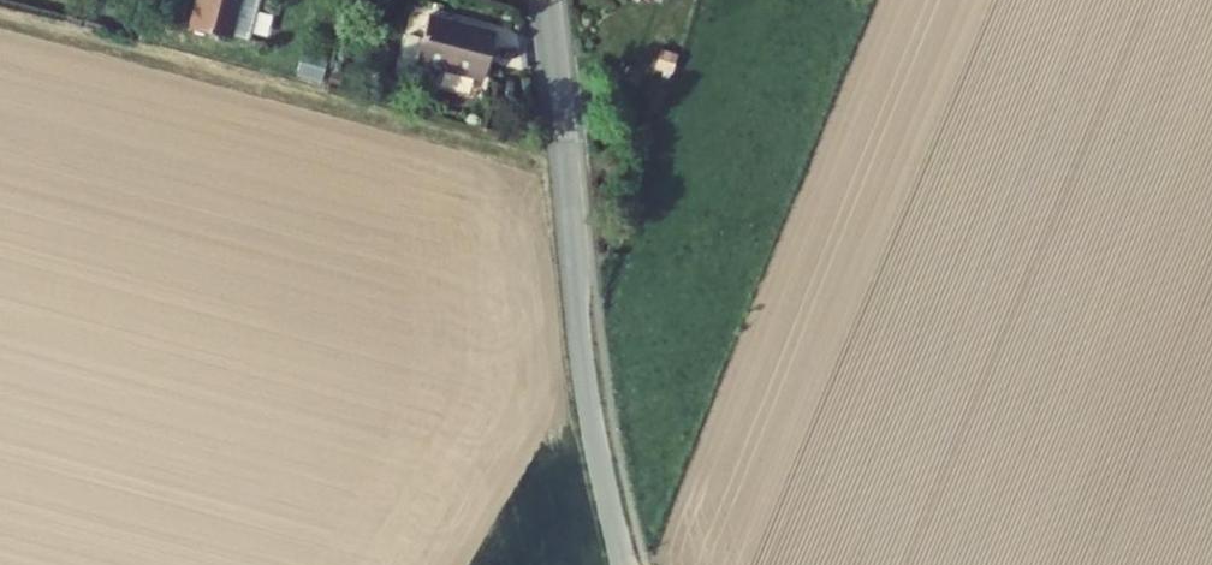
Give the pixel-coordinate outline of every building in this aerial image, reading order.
[(189,31),(225,42),(238,0),(198,0),(189,31)] [(499,39),(429,18),(422,42),(408,38),(401,61),(414,64),(413,69),(484,90),(499,39)]
